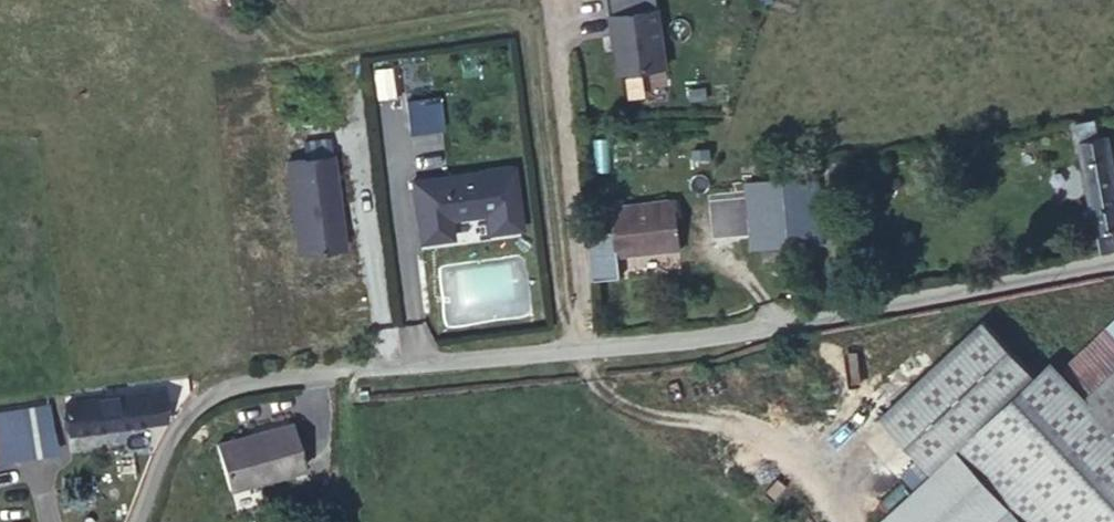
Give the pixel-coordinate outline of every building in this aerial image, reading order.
[(657,10),(609,14),(611,34),(614,34),(618,71),(662,67),(657,10)] [(1106,133),(1103,117),(1076,124),(1079,138),(1106,133)] [(1106,133),(1079,138),(1100,252),(1113,249),(1113,176),(1106,133)] [(328,148),(281,154),(293,245),(339,239),(328,148)] [(450,232),(447,213),(485,208),(487,227),(519,223),(511,161),(410,175),(418,236),(450,232)] [(790,179),(754,182),(759,248),(795,245),(790,179)] [(679,247),(674,200),(613,208),(618,253),(679,247)] [(1113,369),(1113,323),(1065,370),(1087,394),(1113,369)] [(1024,521),(1113,521),(1113,423),(1087,394),(1065,370),(1057,362),(1033,384),(982,327),(882,417),(932,473),(958,450),(1024,521)] [(1087,394),(1113,423),(1113,369),(1087,394)] [(358,397),(366,396),(365,388),(358,389),(358,397)] [(163,392),(68,405),(72,436),(167,422),(163,392)] [(0,413),(0,461),(30,457),(24,410),(0,413)] [(304,468),(291,423),(216,443),(228,488),(304,468)] [(958,450),(932,473),(883,518),(887,521),(1024,521),(958,450)]
